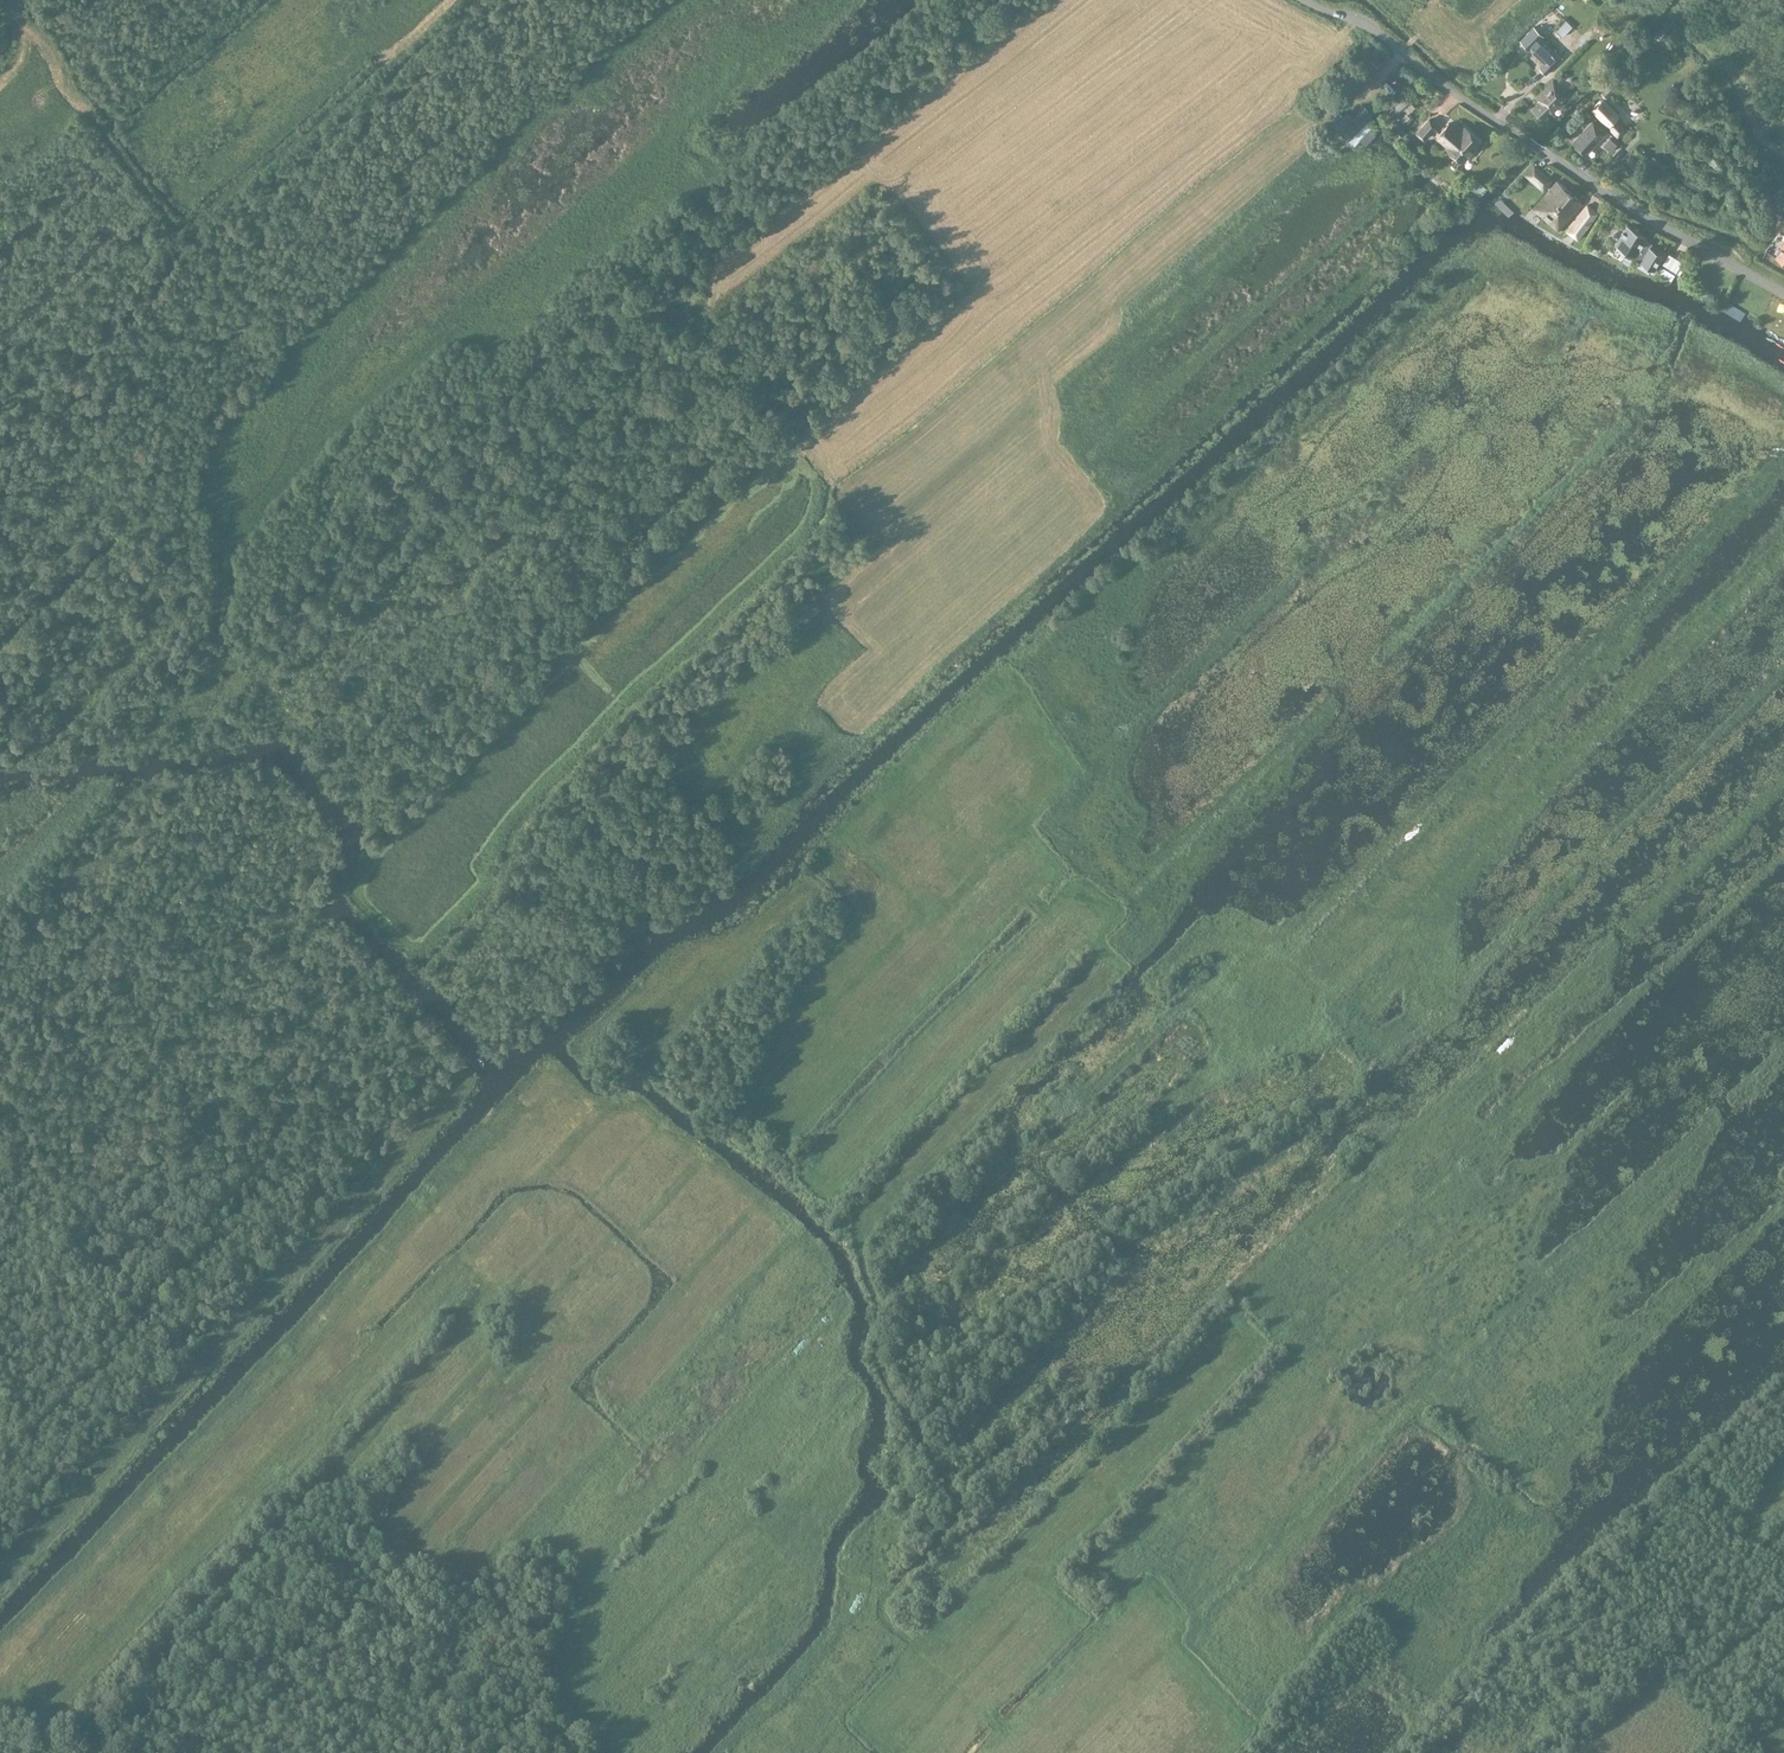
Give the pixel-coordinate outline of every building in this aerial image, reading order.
[(1555,40),(1572,27),(1564,18),(1548,31),(1555,40)] [(1519,41),(1528,49),(1542,65),(1539,68),(1546,75),(1563,58),(1544,38),(1533,26),(1519,41)] [(1540,103),(1532,111),(1540,119),(1549,111),(1550,113),(1567,96),(1552,82),(1536,98),(1540,103)] [(1441,110),(1450,110),(1451,98),(1442,97),(1441,110)] [(1405,98),(1388,112),(1394,118),(1410,104),(1405,98)] [(1617,136),(1624,129),(1613,117),(1616,114),(1601,100),(1591,110),(1617,136)] [(1364,105),(1352,120),(1361,128),(1375,114),(1364,105)] [(1417,133),(1424,139),(1436,125),(1429,119),(1417,133)] [(1573,142),(1585,153),(1604,133),(1593,122),(1573,142)] [(1448,123),(1436,136),(1448,146),(1446,148),(1462,162),(1468,155),(1470,157),(1476,150),(1474,148),(1481,141),(1465,126),(1459,133),(1448,123)] [(1610,151),(1616,144),(1609,138),(1603,145),(1610,151)] [(1610,166),(1617,159),(1611,153),(1604,160),(1610,166)] [(1546,186),(1552,180),(1540,169),(1534,176),(1546,186)] [(1516,186),(1527,201),(1540,192),(1528,177),(1516,186)] [(1479,194),(1484,188),(1475,181),(1470,186),(1479,194)] [(1582,203),(1556,181),(1532,209),(1558,231),(1582,203)] [(1507,208),(1500,200),(1495,204),(1504,211),(1507,208)] [(1578,240),(1599,213),(1588,204),(1568,230),(1578,240)] [(1754,229),(1762,234),(1770,223),(1762,217),(1754,229)] [(1614,244),(1617,246),(1616,248),(1629,256),(1631,254),(1640,260),(1639,261),(1641,263),(1640,264),(1651,271),(1652,269),(1654,271),(1663,256),(1642,243),(1646,237),(1626,224),(1614,244)] [(1783,263),(1783,241),(1775,258),(1783,263)]
